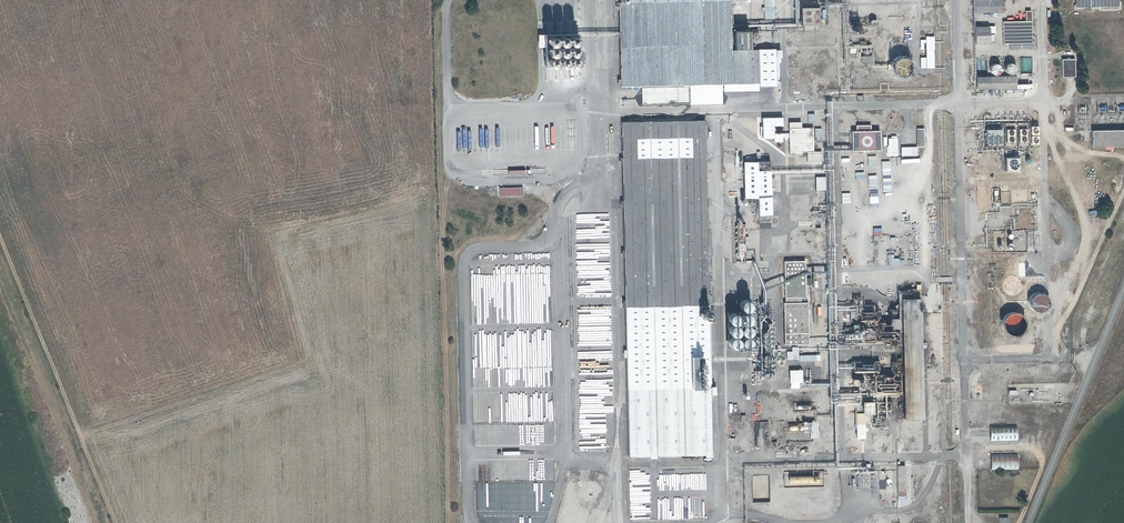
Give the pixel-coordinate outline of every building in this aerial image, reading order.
[(759,54),(731,55),(730,0),(628,0),(628,3),(619,3),(621,87),(722,85),(757,84),(774,84),(774,54),(772,54),(759,54)] [(1002,12),(1001,0),(973,0),(973,13),(1002,12)] [(801,28),(818,27),(818,8),(801,9),(801,28)] [(1030,12),(1024,12),(1024,22),(1001,22),(1001,45),(1019,44),(1030,44),(1030,12)] [(849,34),(866,34),(866,24),(849,24),(849,34)] [(987,27),(973,27),(974,44),(987,44),(987,41),(987,31),(987,27)] [(734,53),(748,53),(748,33),(734,33),(734,53)] [(771,36),(759,37),(759,54),(772,54),(771,36)] [(912,45),(912,37),(903,38),(903,46),(912,45)] [(896,60),(894,61),(894,62),(893,64),(892,66),(892,67),(892,69),(892,71),(893,73),(895,75),(898,77),(900,77),(902,77),(904,77),(906,76),(908,75),(909,73),(910,72),(911,70),(911,67),(911,65),(910,63),(908,61),(908,60),(907,60),(904,58),(902,58),(900,58),(898,59),(896,60)] [(1021,58),(1021,73),(1031,73),(1031,58),(1021,58)] [(1063,77),(1076,76),(1075,58),(1062,58),(1063,77)] [(995,75),(997,75),(998,74),(999,74),(1000,73),(1001,72),(1002,69),(1002,67),(1001,65),(1000,65),(998,63),(995,62),(993,63),(992,64),(990,65),(990,67),(990,70),(991,72),(992,74),(995,75)] [(1004,67),(1005,69),(1005,70),(1006,72),(1007,73),(1009,74),(1010,74),(1011,74),(1013,73),(1014,73),(1015,72),(1016,70),(1016,68),(1016,67),(1015,65),(1014,64),(1013,63),(1011,63),(1009,63),(1007,63),(1006,64),(1005,67),(1004,67)] [(980,89),(1016,88),(1029,88),(1028,84),(1015,84),(1015,76),(1010,76),(996,77),(975,77),(975,89),(980,89)] [(816,123),(815,114),(805,114),(806,124),(816,123)] [(1020,146),(1029,146),(1028,120),(1020,120),(1020,146)] [(1033,146),(1041,146),(1040,120),(1032,120),(1033,146)] [(621,124),(626,323),(628,390),(704,388),(704,393),(713,393),(712,352),(711,305),(707,121),(621,124)] [(1007,147),(1016,146),(1015,121),(1007,121),(1007,147)] [(762,140),(773,140),(774,123),(763,123),(762,140)] [(986,149),(1003,149),(1002,123),(986,124),(986,149)] [(799,130),(799,124),(787,124),(788,156),(801,155),(801,152),(812,152),(811,130),(799,130)] [(873,127),(859,127),(854,127),(855,148),(857,148),(883,147),(883,127),(873,127)] [(1123,146),(1123,130),(1094,131),(1094,147),(1123,146)] [(885,156),(897,156),(897,136),(885,136),(885,156)] [(919,157),(919,148),(903,149),(903,158),(919,157)] [(1005,170),(1020,170),(1020,156),(1005,156),(1005,170)] [(814,190),(824,190),(824,176),(814,177),(814,190)] [(770,180),(746,181),(746,202),(759,202),(760,217),(770,216),(770,180)] [(523,195),(522,186),(498,186),(498,195),(523,195)] [(817,206),(825,206),(825,192),(816,193),(817,206)] [(1011,225),(1003,225),(1003,234),(992,234),(992,255),(1024,254),(1023,234),(1012,234),(1011,225)] [(888,264),(898,264),(898,258),(893,257),(893,254),(888,254),(888,264)] [(804,265),(785,265),(786,302),(786,304),(786,306),(784,306),(784,337),(808,337),(807,306),(801,306),(801,302),(806,302),(804,265)] [(1002,284),(1003,288),(1005,291),(1008,293),(1012,294),(1016,293),(1019,291),(1021,288),(1022,284),(1021,280),(1019,277),(1016,275),(1012,274),(1008,275),(1005,277),(1003,280),(1002,284)] [(1100,314),(1109,290),(1100,286),(1090,310),(1100,314)] [(902,302),(905,419),(905,420),(909,420),(921,420),(918,302),(902,302)] [(750,304),(742,305),(742,318),(730,318),(731,350),(752,350),(750,304)] [(1002,324),(1003,328),(1006,331),(1010,333),(1014,333),(1018,333),(1021,330),(1023,327),(1025,323),(1025,320),(1023,316),(1020,313),(1017,311),(1013,310),(1009,311),(1006,313),(1003,316),(1002,320),(1002,324)] [(875,335),(874,315),(874,313),(860,313),(860,323),(864,323),(864,329),(848,329),(848,335),(875,335)] [(880,322),(880,315),(874,315),(875,335),(875,337),(899,336),(898,327),(892,327),(892,324),(883,324),(883,322),(880,322)] [(785,359),(797,359),(796,347),(790,347),(791,351),(785,351),(785,359)] [(874,393),(872,364),(865,364),(865,361),(861,361),(863,393),(874,393)] [(878,376),(877,364),(872,364),(874,393),(874,395),(901,395),(901,382),(893,382),(892,378),(882,379),(882,376),(878,376)] [(796,387),(795,368),(788,369),(788,388),(796,387)] [(704,388),(628,390),(628,395),(630,457),(714,455),(713,393),(704,393),(704,388)] [(891,403),(863,403),(863,415),(891,414),(891,403)] [(990,427),(990,442),(1017,441),(1017,426),(990,427)] [(1017,455),(991,456),(991,471),(1018,470),(1017,455)] [(897,495),(905,494),(903,464),(895,464),(897,495)] [(798,475),(798,485),(818,484),(817,474),(798,475)] [(680,488),(692,488),(692,476),(680,476),(680,488)] [(705,488),(705,476),(694,476),(694,488),(705,488)] [(521,522),(538,522),(538,504),(535,499),(535,506),(529,510),(534,516),(532,522),(527,521),(527,516),(522,516),(523,507),(524,502),(533,505),(534,483),(520,483),(520,498),(512,498),(512,500),(515,500),(510,504),(510,511),(513,516),(514,514),(519,516),(519,509),(515,508),(515,504),(521,500),(521,522)]
